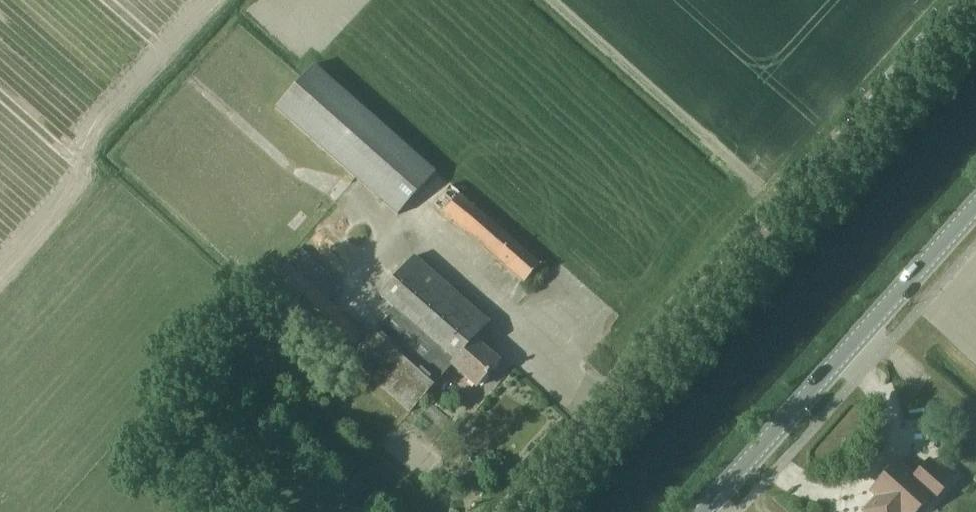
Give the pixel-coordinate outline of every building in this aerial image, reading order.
[(399,214),(435,172),(315,68),(279,109),(399,214)] [(434,205),(525,284),(541,266),(450,187),(434,205)] [(344,286),(301,248),(287,264),(288,265),(330,301),(344,286)] [(478,389),(501,363),(475,341),(491,323),(415,256),(380,295),(395,309),(351,359),(411,412),(451,365),(478,389)] [(368,334),(330,301),(288,265),(268,288),(348,357),(368,334)] [(888,467),(888,472),(881,480),(876,480),(876,485),(871,491),(878,496),(868,507),(868,511),(917,511),(931,497),(935,500),(953,480),(930,460),(912,479),(905,473),(908,470),(898,461),(893,467),(888,467)]
